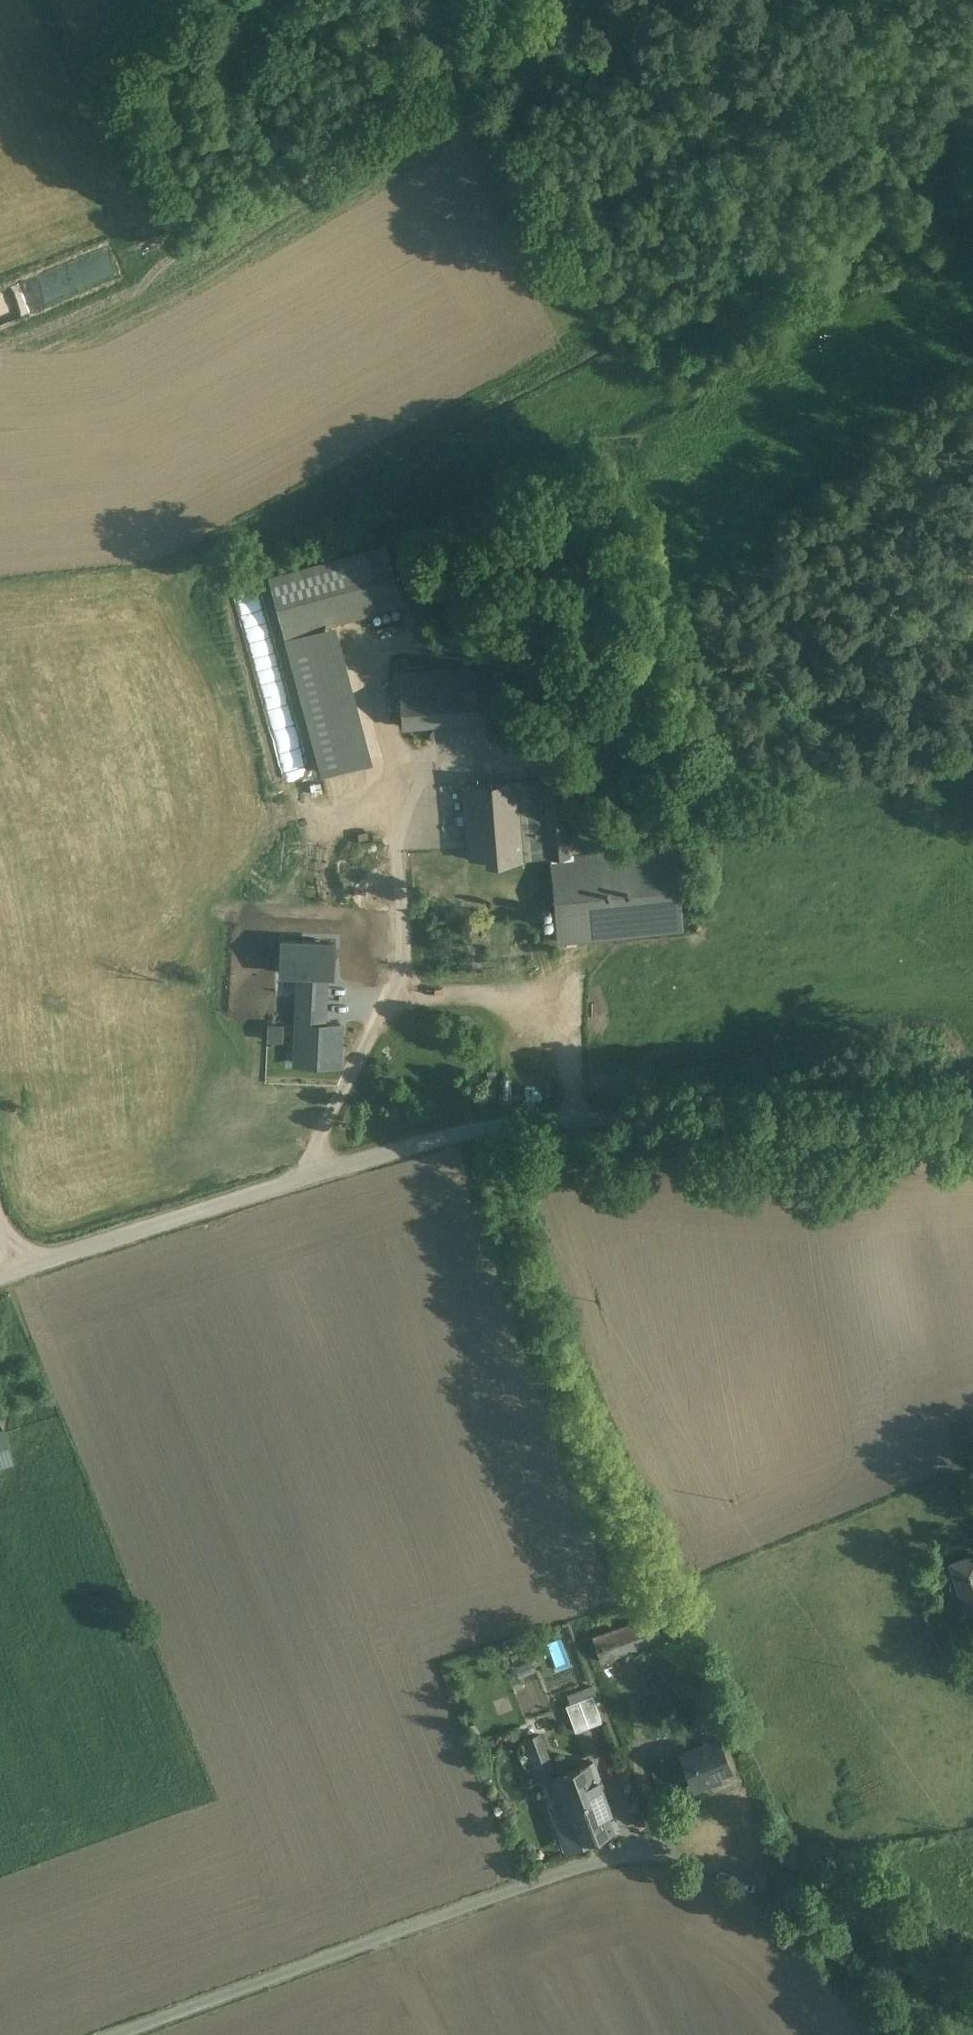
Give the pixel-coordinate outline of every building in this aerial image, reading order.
[(386,543),(269,573),(323,771),(364,761),(324,623),(401,601),(386,543)] [(470,665),(398,671),(402,726),(508,717),(505,683),(472,685),(470,665)] [(564,774),(518,778),(524,858),(550,856),(558,938),(684,928),(676,844),(582,853),(580,832),(571,834),(564,774)] [(518,778),(465,782),(475,897),(527,893),(524,858),(518,778)] [(328,1019),(330,937),(275,935),(274,973),(295,973),(292,1063),(341,1065),(343,1019),(328,1019)] [(951,1563),(966,1610),(972,1608),(972,1556),(951,1563)] [(654,1614),(593,1635),(601,1658),(662,1637),(654,1614)] [(592,1694),(570,1702),(578,1723),(600,1715),(592,1694)] [(542,1732),(521,1740),(527,1756),(546,1749),(546,1750),(548,1749),(542,1732)] [(719,1734),(680,1749),(691,1781),(704,1777),(718,1772),(731,1767),(719,1734)] [(546,1749),(527,1756),(537,1782),(554,1776),(556,1775),(555,1774),(546,1750),(546,1749)] [(593,1760),(555,1774),(556,1775),(554,1776),(564,1805),(572,1825),(577,1840),(617,1825),(593,1760)] [(718,1772),(704,1777),(706,1781),(720,1776),(718,1772)] [(564,1805),(553,1809),(560,1829),(572,1825),(564,1805)]
